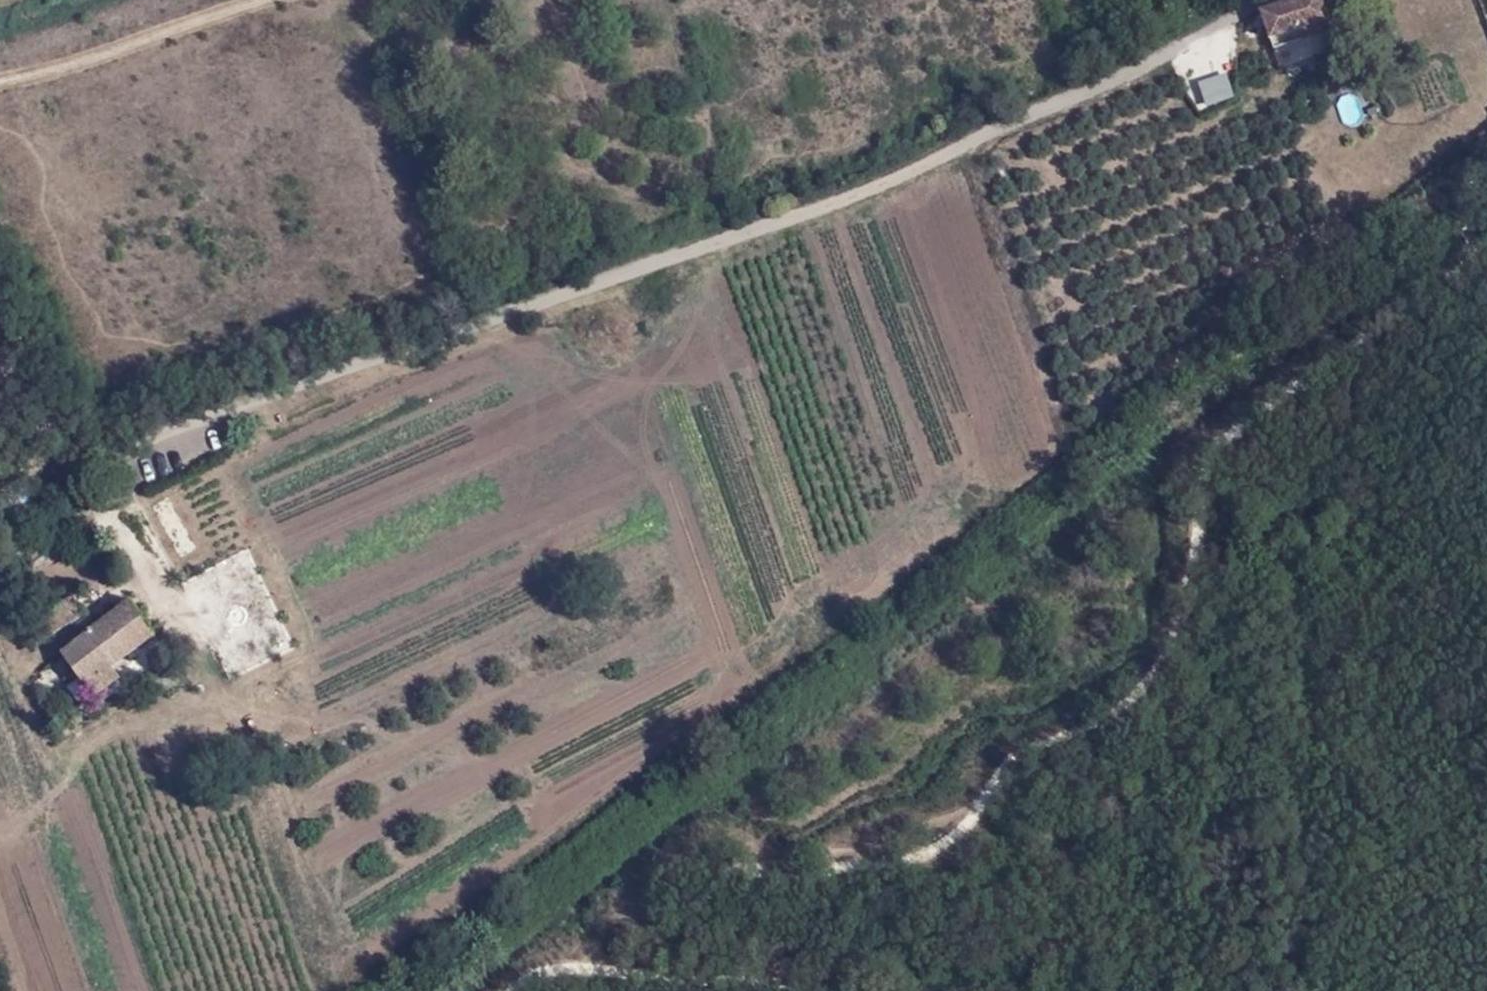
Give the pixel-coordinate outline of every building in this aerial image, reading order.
[(1319,0),(1296,0),(1260,12),(1272,49),(1329,30),(1319,0)] [(173,495),(154,502),(175,560),(195,552),(173,495)] [(132,598),(60,650),(83,684),(91,696),(121,674),(114,664),(157,633),(132,598)]
